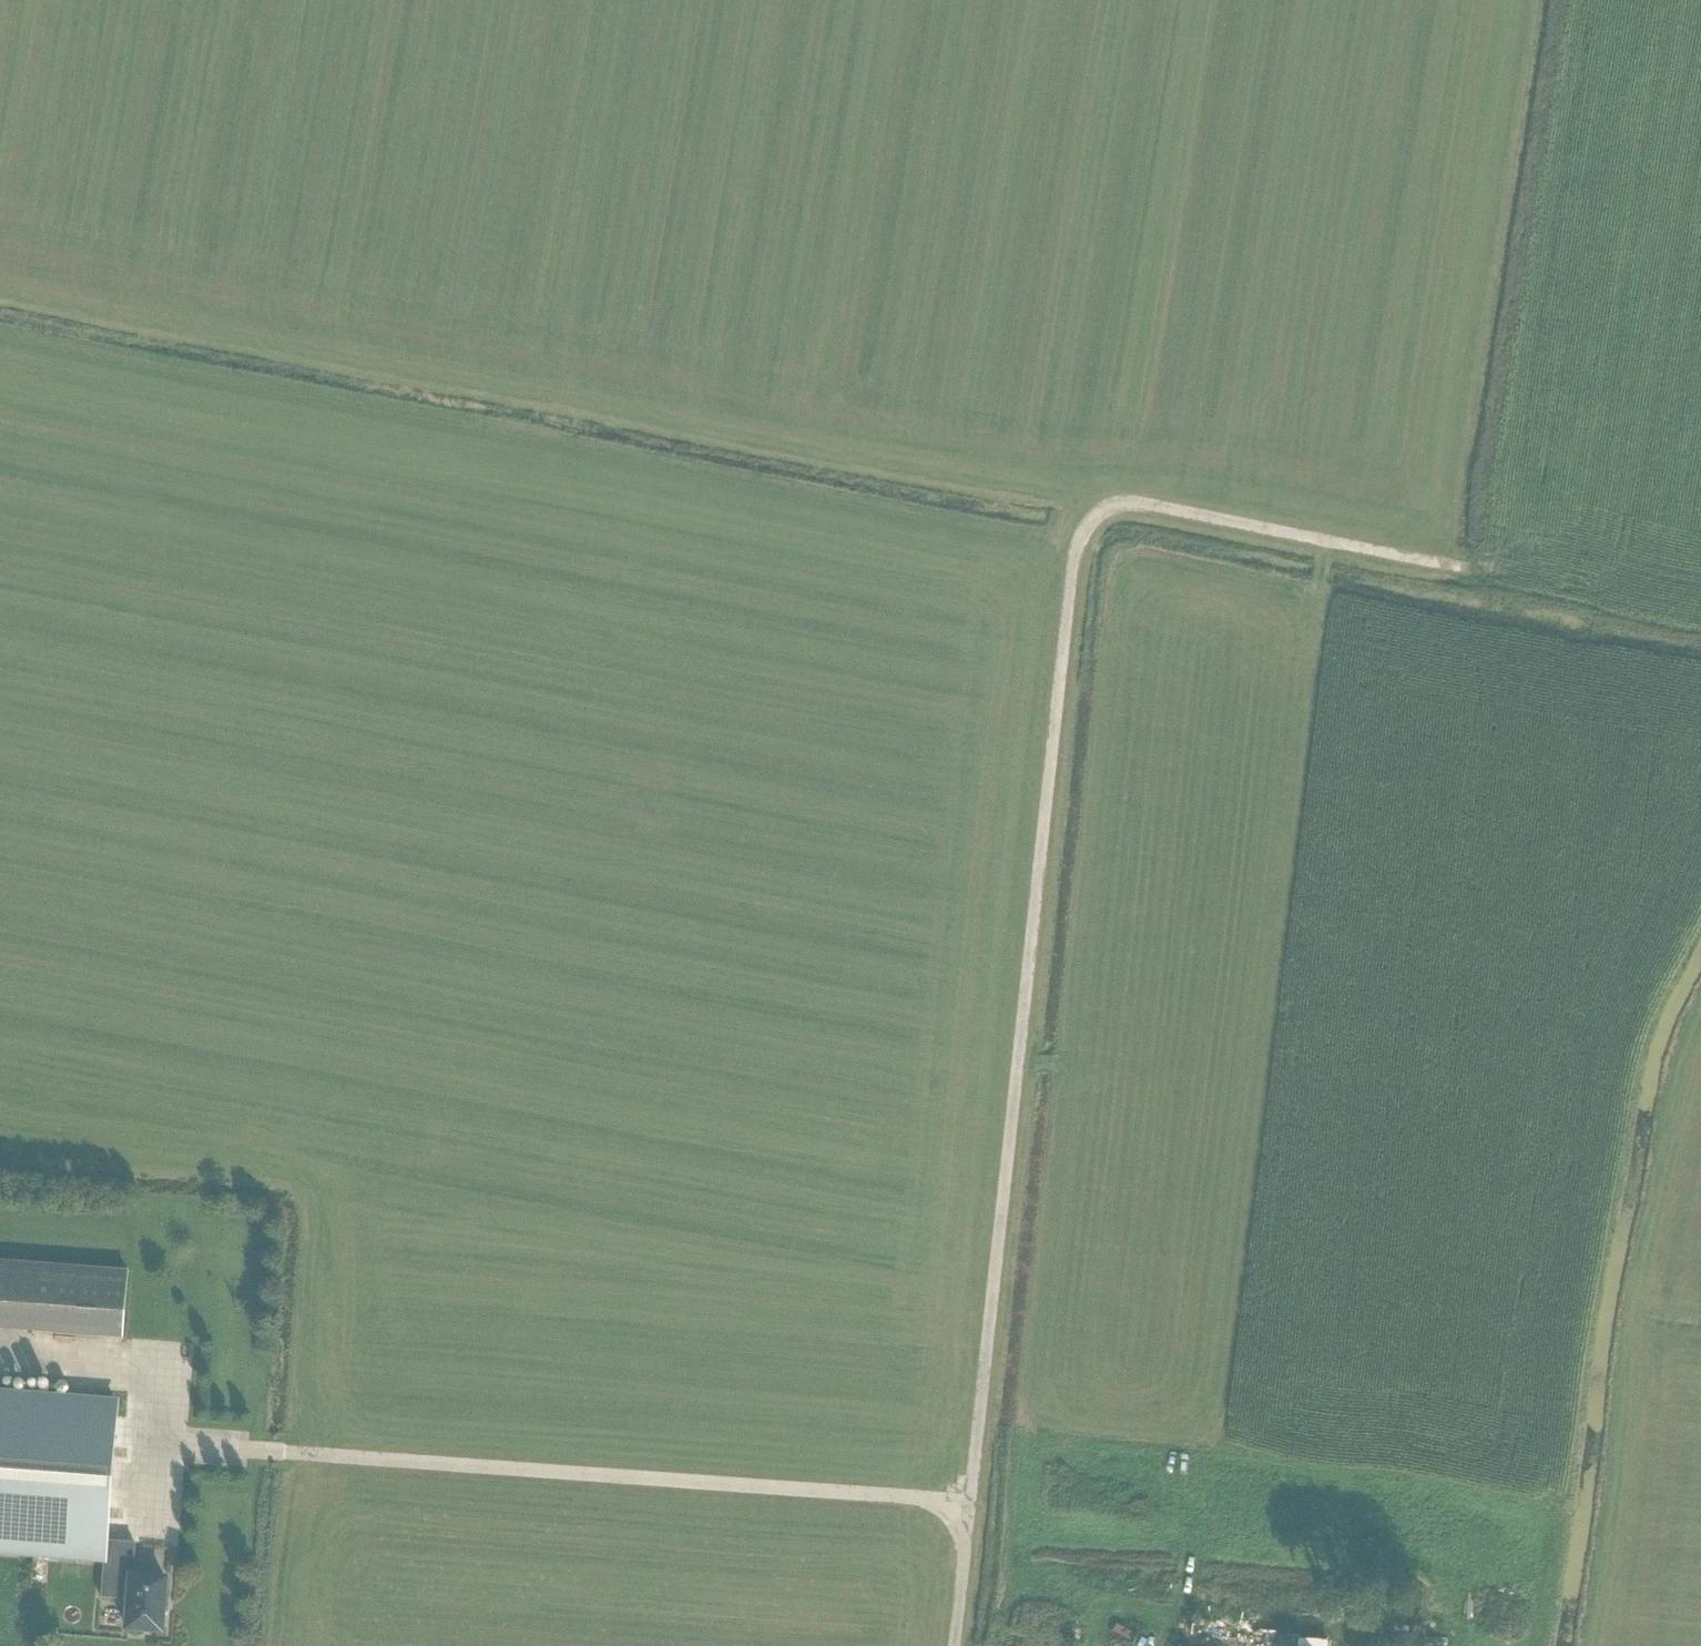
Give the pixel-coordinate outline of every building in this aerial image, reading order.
[(120,1337),(124,1270),(0,1263),(0,1330),(120,1337)] [(107,1554),(104,1593),(133,1595),(131,1625),(166,1627),(169,1574),(135,1572),(137,1538),(108,1536),(116,1399),(0,1392),(0,1548),(107,1554)] [(1327,1643),(1299,1640),(1299,1635),(1190,1624),(1188,1645),(1327,1645),(1327,1643)]
